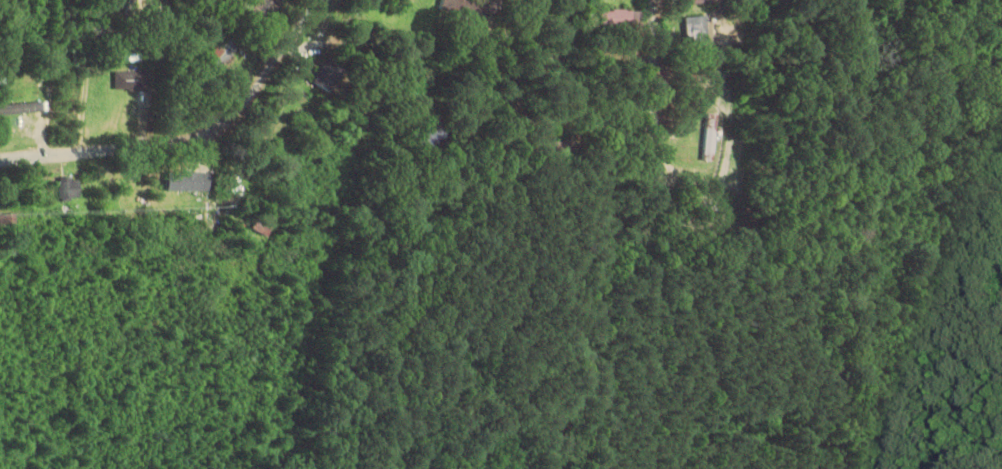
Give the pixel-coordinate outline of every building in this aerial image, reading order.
[(242,19),(258,30),(281,0),(257,0),(242,19)] [(488,0),(438,0),(437,9),(485,16),(488,0)] [(640,10),(598,10),(598,29),(640,29),(640,10)] [(682,16),(684,43),(704,41),(703,15),(682,16)] [(199,61),(212,74),(237,49),(224,36),(199,61)] [(311,83),(328,92),(342,67),(324,58),(311,83)] [(113,91),(146,91),(146,72),(113,72),(113,91)] [(40,113),(39,103),(0,106),(0,116),(40,113)] [(703,114),(702,161),(712,161),(713,114),(703,114)] [(197,173),(164,173),(164,190),(197,190),(197,173)] [(77,200),(77,178),(58,178),(58,200),(77,200)]
